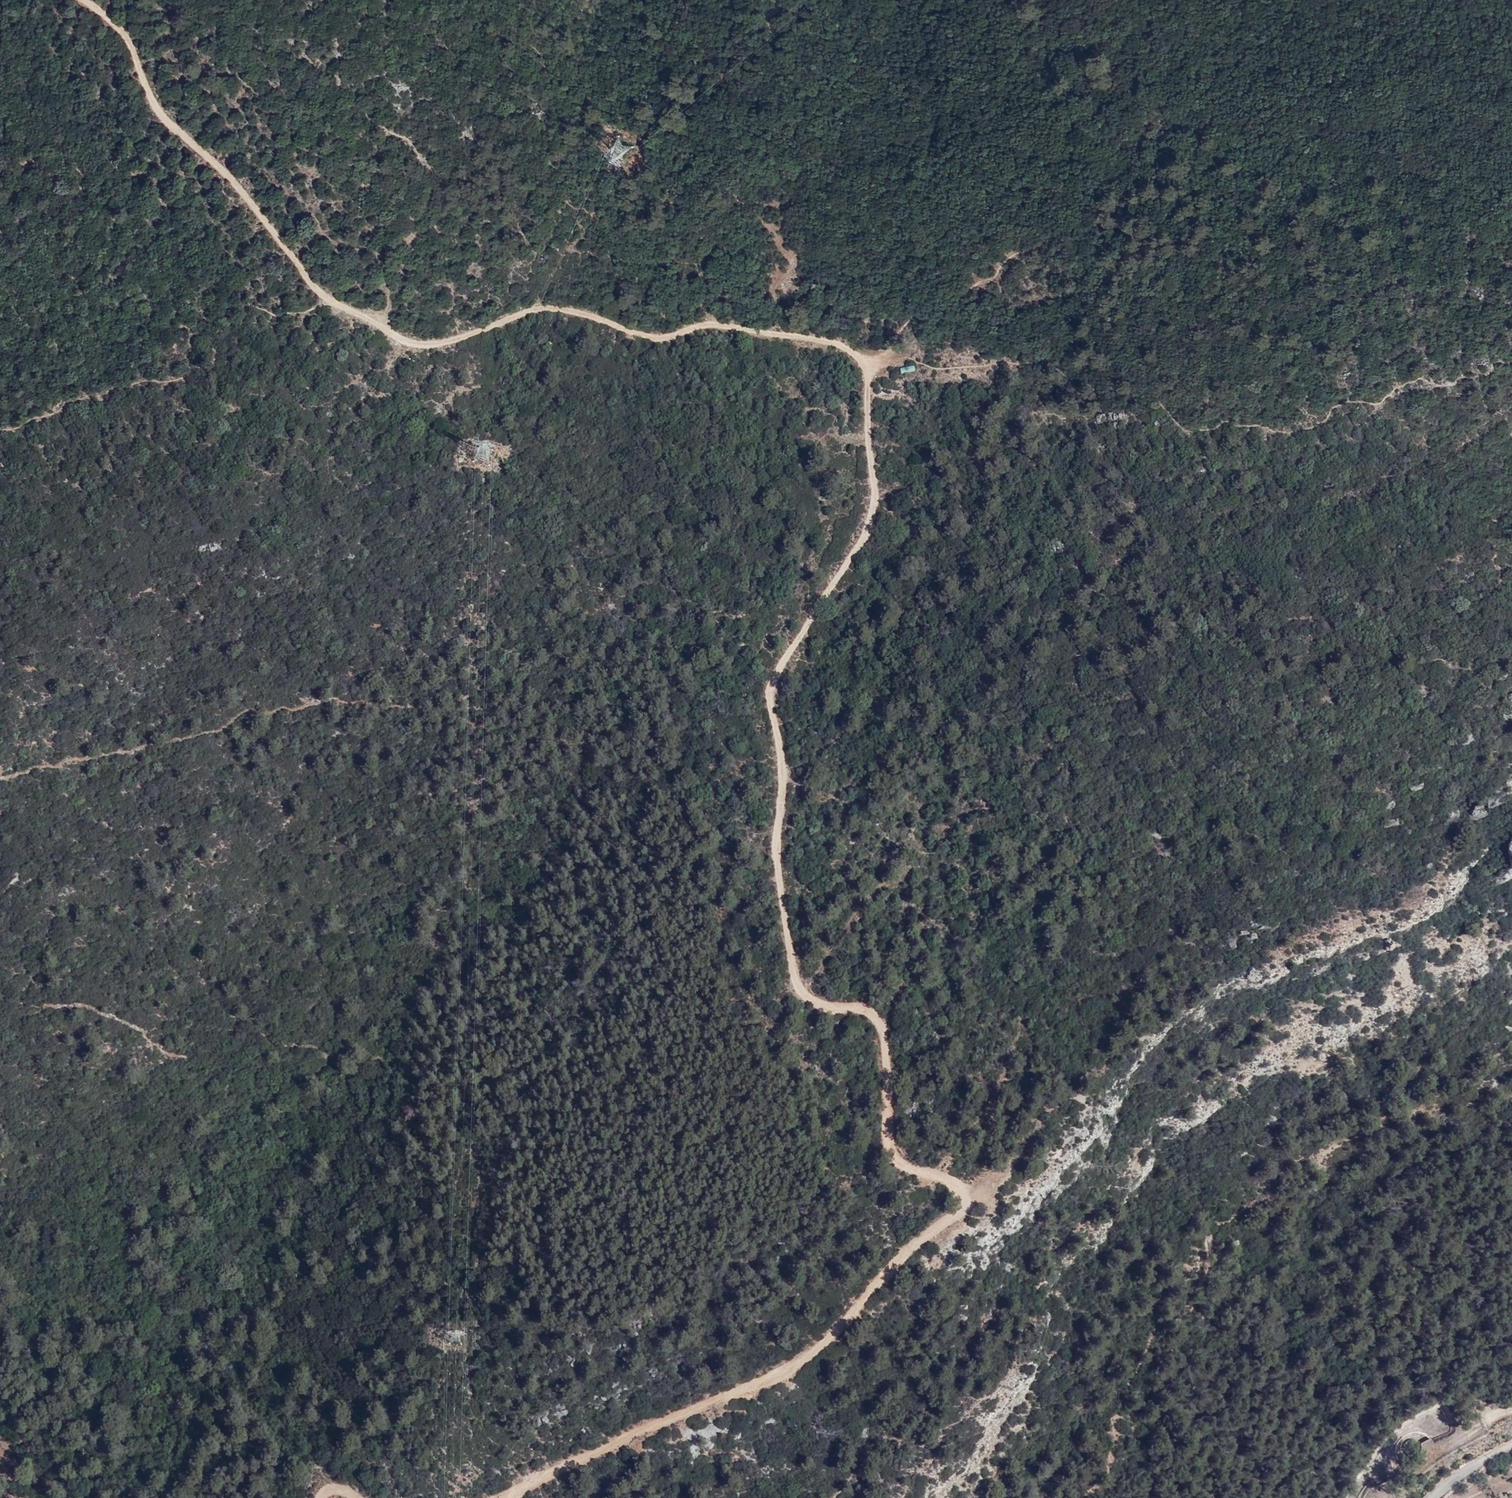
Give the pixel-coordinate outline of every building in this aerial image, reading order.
[(618,137),(609,149),(621,158),(630,146),(618,137)] [(487,465),(492,452),(477,447),(473,460),(487,465)] [(1422,1453),(1434,1449),(1430,1439),(1418,1443),(1422,1453)]
